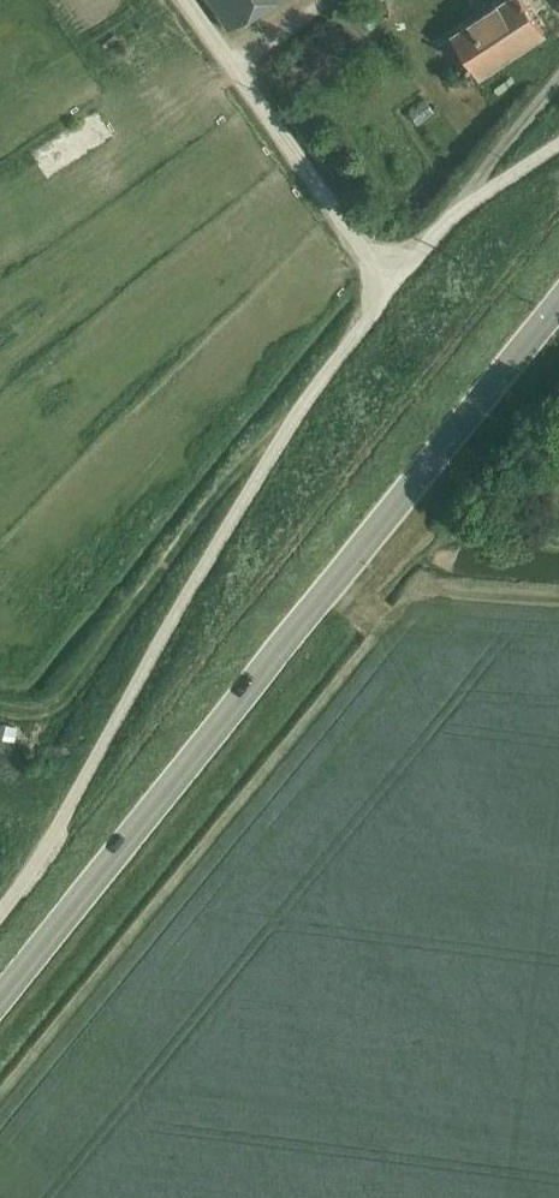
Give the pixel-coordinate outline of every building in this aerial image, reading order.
[(227,29),(230,27),(271,0),(207,0),(227,29)] [(452,35),(469,61),(467,63),(471,68),(473,67),(480,77),(546,33),(523,0),(505,0),(452,35)] [(426,100),(408,113),(417,125),(436,112),(426,100)] [(0,739),(10,741),(14,742),(15,735),(17,727),(11,725),(0,723),(0,739)]
